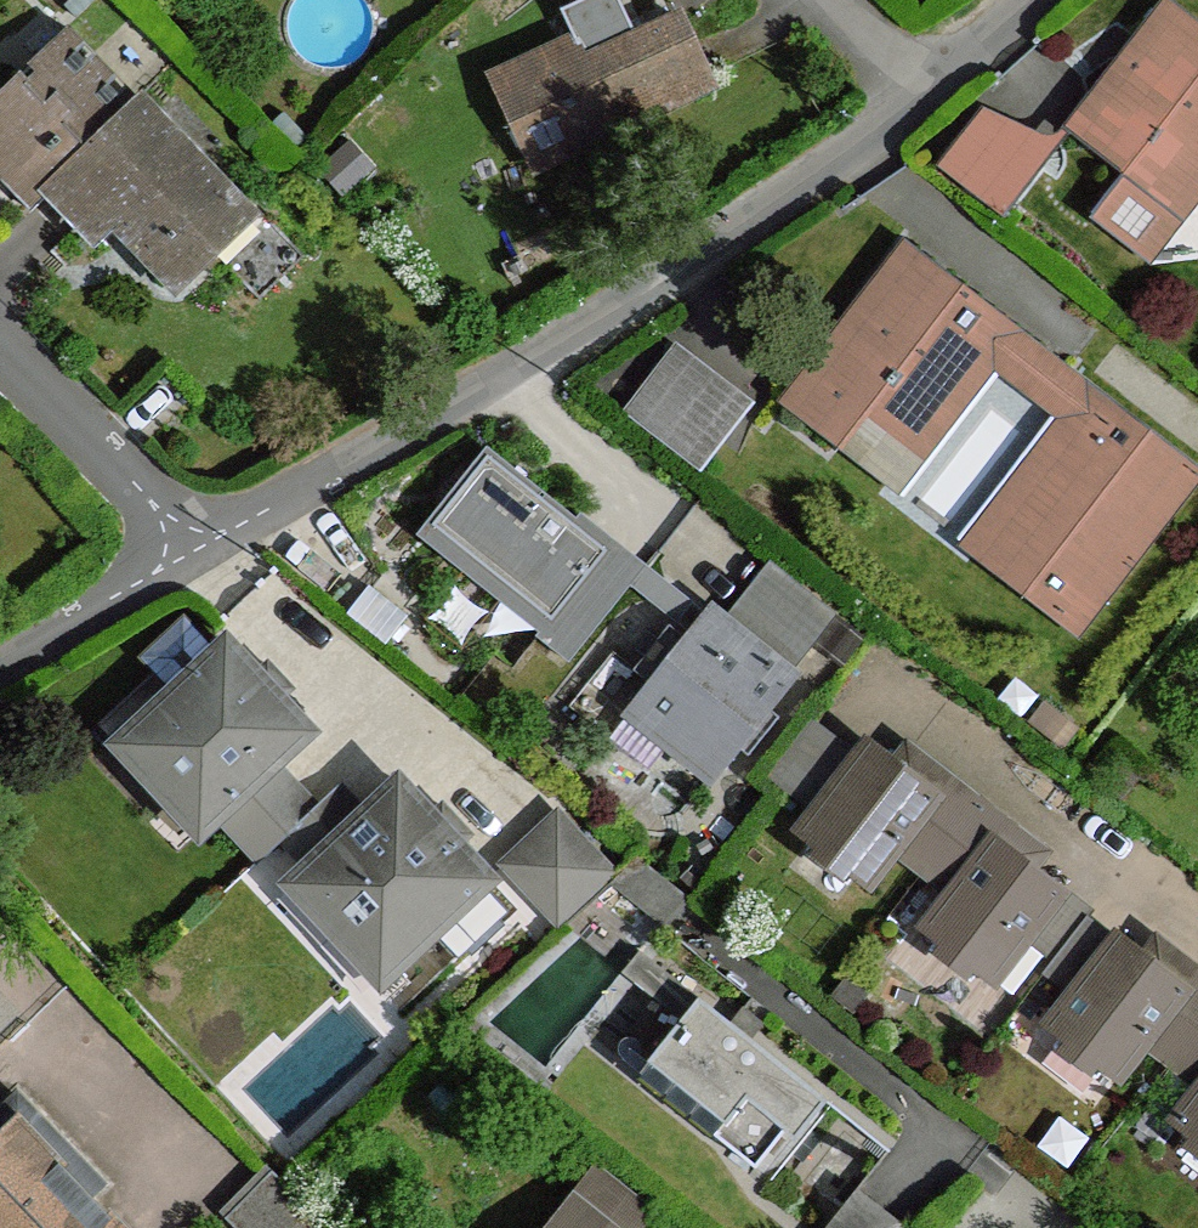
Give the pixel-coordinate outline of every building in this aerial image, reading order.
[(1071,128),(1119,166),(1174,208),(1197,178),(1197,26),(1169,3),(1071,128)] [(580,39),(494,79),(526,146),(571,124),(582,146),(713,85),(681,19),(591,60),(580,39)] [(133,111),(62,36),(0,98),(0,180),(1,180),(30,209),(43,195),(47,198),(52,191),(133,111)] [(178,285),(214,252),(202,241),(240,205),(141,103),(133,111),(52,191),(84,224),(103,207),(178,285)] [(1050,159),(986,110),(940,169),(1005,218),(1050,159)] [(1174,208),(1119,166),(1085,210),(1140,254),(1174,208)] [(984,359),(1011,325),(907,246),(786,403),(889,483),(984,359)] [(984,359),(1073,427),(979,550),(1082,631),(1197,478),(1197,471),(1069,371),(1011,325),(984,359)] [(749,404),(678,350),(628,416),(700,470),(749,404)] [(641,560),(490,448),(418,544),(569,656),(641,560)] [(796,677),(712,608),(627,713),(714,781),(796,677)] [(844,610),(819,648),(847,666),(871,627),(844,610)] [(140,658),(174,693),(218,652),(186,617),(140,658)] [(174,693),(131,733),(214,821),(222,813),(275,764),(310,732),(228,643),(218,652),(174,693)] [(818,812),(862,755),(810,716),(766,772),(782,784),(818,812)] [(925,871),(978,801),(947,777),(935,795),(869,746),(862,755),(818,812),(802,831),(869,883),(895,850),(925,871)] [(275,764),(222,813),(263,859),(280,843),(316,809),(275,764)] [(370,810),(305,871),(395,968),(434,932),(485,885),(491,880),(400,782),(370,810)] [(343,783),(316,809),(280,843),(305,871),(370,810),(343,783)] [(1009,825),(978,801),(925,871),(952,894),(926,929),(1014,995),(1036,967),(1045,956),(1025,940),(1062,894),(996,843),(1009,825)] [(559,921),(612,873),(559,815),(505,865),(559,921)] [(688,895),(640,857),(613,882),(665,923),(688,895)] [(510,911),(485,885),(434,932),(459,959),(510,911)] [(1118,938),(1062,894),(1025,940),(1045,956),(1036,967),(1044,973),(1075,995),(1118,938)] [(1118,938),(1075,995),(1052,1025),(1119,1076),(1146,1042),(1174,1065),(1197,1034),(1197,972),(1196,971),(1184,988),(1118,938)] [(829,1101),(700,998),(648,1061),(724,1123),(714,1135),(756,1167),(786,1130),(799,1140),(829,1101)] [(1174,1065),(1197,1082),(1197,1034),(1174,1065)] [(1176,1121),(1197,1138),(1197,1092),(1176,1121)] [(18,1124),(0,1141),(0,1227),(115,1227),(18,1124)] [(226,1218),(236,1227),(332,1227),(285,1182),(274,1172),(226,1218)] [(600,1174),(557,1227),(637,1227),(649,1213),(600,1174)] [(854,1185),(823,1227),(911,1227),(854,1185)]
